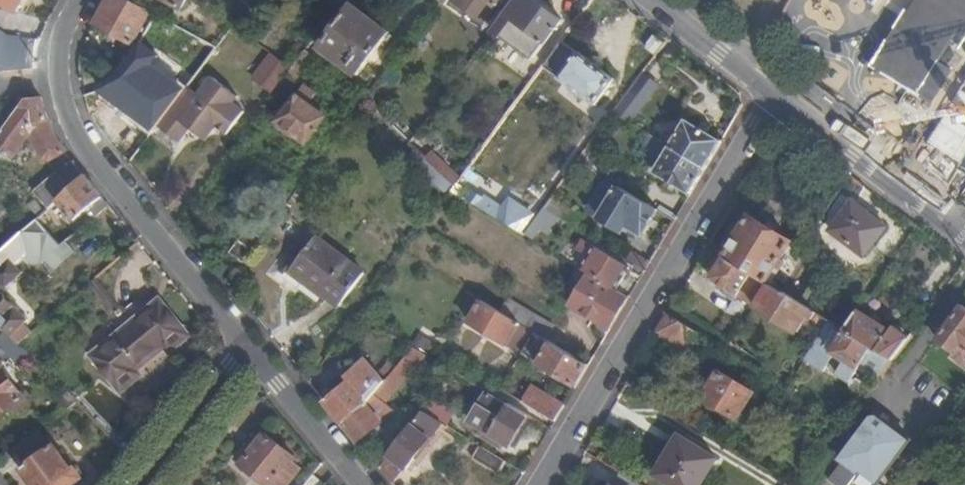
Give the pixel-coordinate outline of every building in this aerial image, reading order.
[(19,13),(26,0),(0,0),(0,2),(19,13)] [(93,22),(134,43),(151,11),(131,0),(105,0),(93,22)] [(353,4),(369,15),(379,11),(386,0),(348,0),(353,4)] [(484,22),(500,0),(453,0),(484,22)] [(537,0),(515,0),(492,31),(532,59),(561,19),(537,0)] [(909,10),(905,8),(870,65),(918,94),(959,27),(964,31),(964,0),(915,0),(909,10)] [(389,30),(378,22),(369,15),(353,4),(321,48),(357,74),(389,30)] [(327,24),(305,8),(300,15),(321,32),(327,24)] [(39,40),(8,35),(0,31),(0,67),(3,70),(37,67),(37,51),(39,40)] [(656,55),(665,43),(654,34),(644,47),(656,55)] [(144,39),(101,90),(151,133),(157,126),(185,89),(153,68),(159,56),(144,39)] [(614,79),(561,39),(543,63),(559,75),(557,77),(595,105),(614,79)] [(293,68),(289,74),(301,83),(320,59),(307,50),(293,68)] [(271,92),(291,66),(272,52),(252,77),(271,92)] [(158,126),(157,126),(178,141),(188,127),(196,132),(205,118),(214,124),(227,134),(244,109),(232,101),(238,93),(211,74),(198,91),(188,84),(185,89),(158,126)] [(315,92),(305,85),(279,120),(306,142),(326,115),(308,101),(315,92)] [(664,141),(668,133),(629,109),(639,93),(632,88),(615,111),(664,141)] [(371,89),(367,94),(364,98),(378,111),(385,102),(371,89)] [(41,96),(26,97),(0,132),(0,148),(13,156),(30,134),(44,157),(50,159),(66,150),(61,142),(54,132),(50,123),(46,113),(41,96)] [(914,115),(906,110),(892,131),(900,136),(914,115)] [(204,138),(214,124),(205,118),(196,132),(204,138)] [(706,166),(722,139),(685,118),(674,136),(669,145),(706,166)] [(960,123),(958,122),(951,131),(946,127),(928,153),(963,178),(964,175),(964,126),(960,123)] [(420,129),(410,142),(425,156),(432,148),(436,144),(420,129)] [(669,145),(674,136),(668,133),(664,141),(669,145)] [(690,193),(706,166),(669,145),(653,171),(690,193)] [(461,175),(432,148),(425,156),(455,184),(461,175)] [(84,173),(73,160),(55,172),(33,189),(48,207),(51,206),(58,198),(84,173)] [(111,205),(84,173),(58,198),(51,206),(54,211),(63,204),(75,218),(81,213),(88,222),(111,205)] [(644,231),(657,208),(606,178),(588,208),(623,230),(628,222),(644,231)] [(462,188),(455,184),(451,189),(458,193),(462,188)] [(498,217),(508,198),(491,187),(485,196),(479,206),(498,217)] [(472,189),(467,198),(479,206),(485,196),(472,189)] [(545,207),(571,224),(578,212),(553,196),(545,207)] [(498,217),(521,231),(533,214),(508,198),(498,217)] [(862,256),(885,227),(851,202),(830,231),(862,256)] [(750,217),(724,257),(766,282),(791,242),(750,217)] [(37,218),(0,251),(0,323),(8,332),(19,342),(32,331),(24,322),(28,319),(0,289),(4,285),(6,286),(23,271),(21,269),(16,264),(23,258),(27,262),(40,259),(48,254),(60,244),(37,218)] [(229,252),(243,262),(261,237),(248,227),(229,252)] [(364,272),(315,235),(286,275),(323,301),(328,294),(340,304),(364,272)] [(74,249),(67,239),(60,244),(48,254),(55,264),(74,249)] [(588,271),(615,287),(627,265),(584,240),(579,248),(591,256),(584,269),(588,271)] [(766,282),(724,257),(712,279),(729,290),(737,296),(754,306),(758,298),(767,282),(766,282)] [(16,264),(21,269),(27,262),(23,258),(16,264)] [(610,327),(629,296),(615,287),(588,271),(570,303),(610,327)] [(817,312),(803,304),(770,284),(756,306),(797,331),(806,317),(812,320),(817,312)] [(737,296),(729,290),(725,296),(733,301),(737,296)] [(116,343),(111,338),(91,354),(120,390),(140,373),(135,366),(164,343),(170,350),(189,334),(160,299),(140,314),(144,319),(116,343)] [(471,320),(523,352),(535,331),(504,312),(482,299),(471,320)] [(535,331),(547,338),(554,326),(511,299),(504,312),(535,331)] [(964,369),(964,309),(961,307),(938,339),(956,352),(951,359),(964,369)] [(889,330),(858,309),(845,330),(872,346),(894,359),(900,351),(910,337),(894,325),(889,330)] [(140,314),(111,338),(116,343),(144,319),(140,314)] [(665,315),(655,333),(690,354),(697,342),(700,336),(665,315)] [(845,330),(828,320),(805,358),(824,370),(835,353),(859,369),(864,360),(872,346),(845,330)] [(575,384),(589,363),(547,338),(535,331),(523,352),(575,384)] [(697,342),(690,354),(697,359),(705,346),(697,342)] [(412,346),(403,357),(415,365),(424,353),(412,346)] [(864,360),(884,372),(894,359),(872,346),(864,360)] [(374,394),(383,401),(385,402),(415,365),(403,357),(385,379),(374,394)] [(326,400),(344,422),(367,402),(374,394),(385,379),(367,358),(347,377),(350,381),(326,400)] [(23,396),(0,364),(0,413),(23,396)] [(737,418),(753,394),(719,372),(703,396),(737,418)] [(555,419),(564,403),(532,383),(522,400),(555,419)] [(524,432),(533,417),(508,402),(507,403),(490,392),(471,420),(510,444),(519,428),(524,432)] [(367,402),(372,408),(383,401),(374,394),(367,402)] [(344,422),(359,441),(382,421),(372,408),(367,402),(344,422)] [(380,466),(391,479),(402,465),(406,467),(443,421),(423,410),(380,466)] [(908,441),(878,417),(869,418),(839,460),(843,463),(830,479),(838,484),(846,484),(855,473),(858,470),(876,484),(908,441)] [(12,447),(25,465),(21,467),(33,484),(68,484),(80,477),(72,466),(70,467),(54,444),(49,447),(37,430),(12,447)] [(266,432),(253,448),(247,444),(236,459),(270,484),(288,484),(301,468),(294,462),(297,457),(266,432)] [(716,458),(679,436),(656,475),(673,484),(700,484),(716,458)] [(497,472),(505,459),(479,444),(472,457),(497,472)] [(621,474),(614,484),(639,484),(621,474)]
